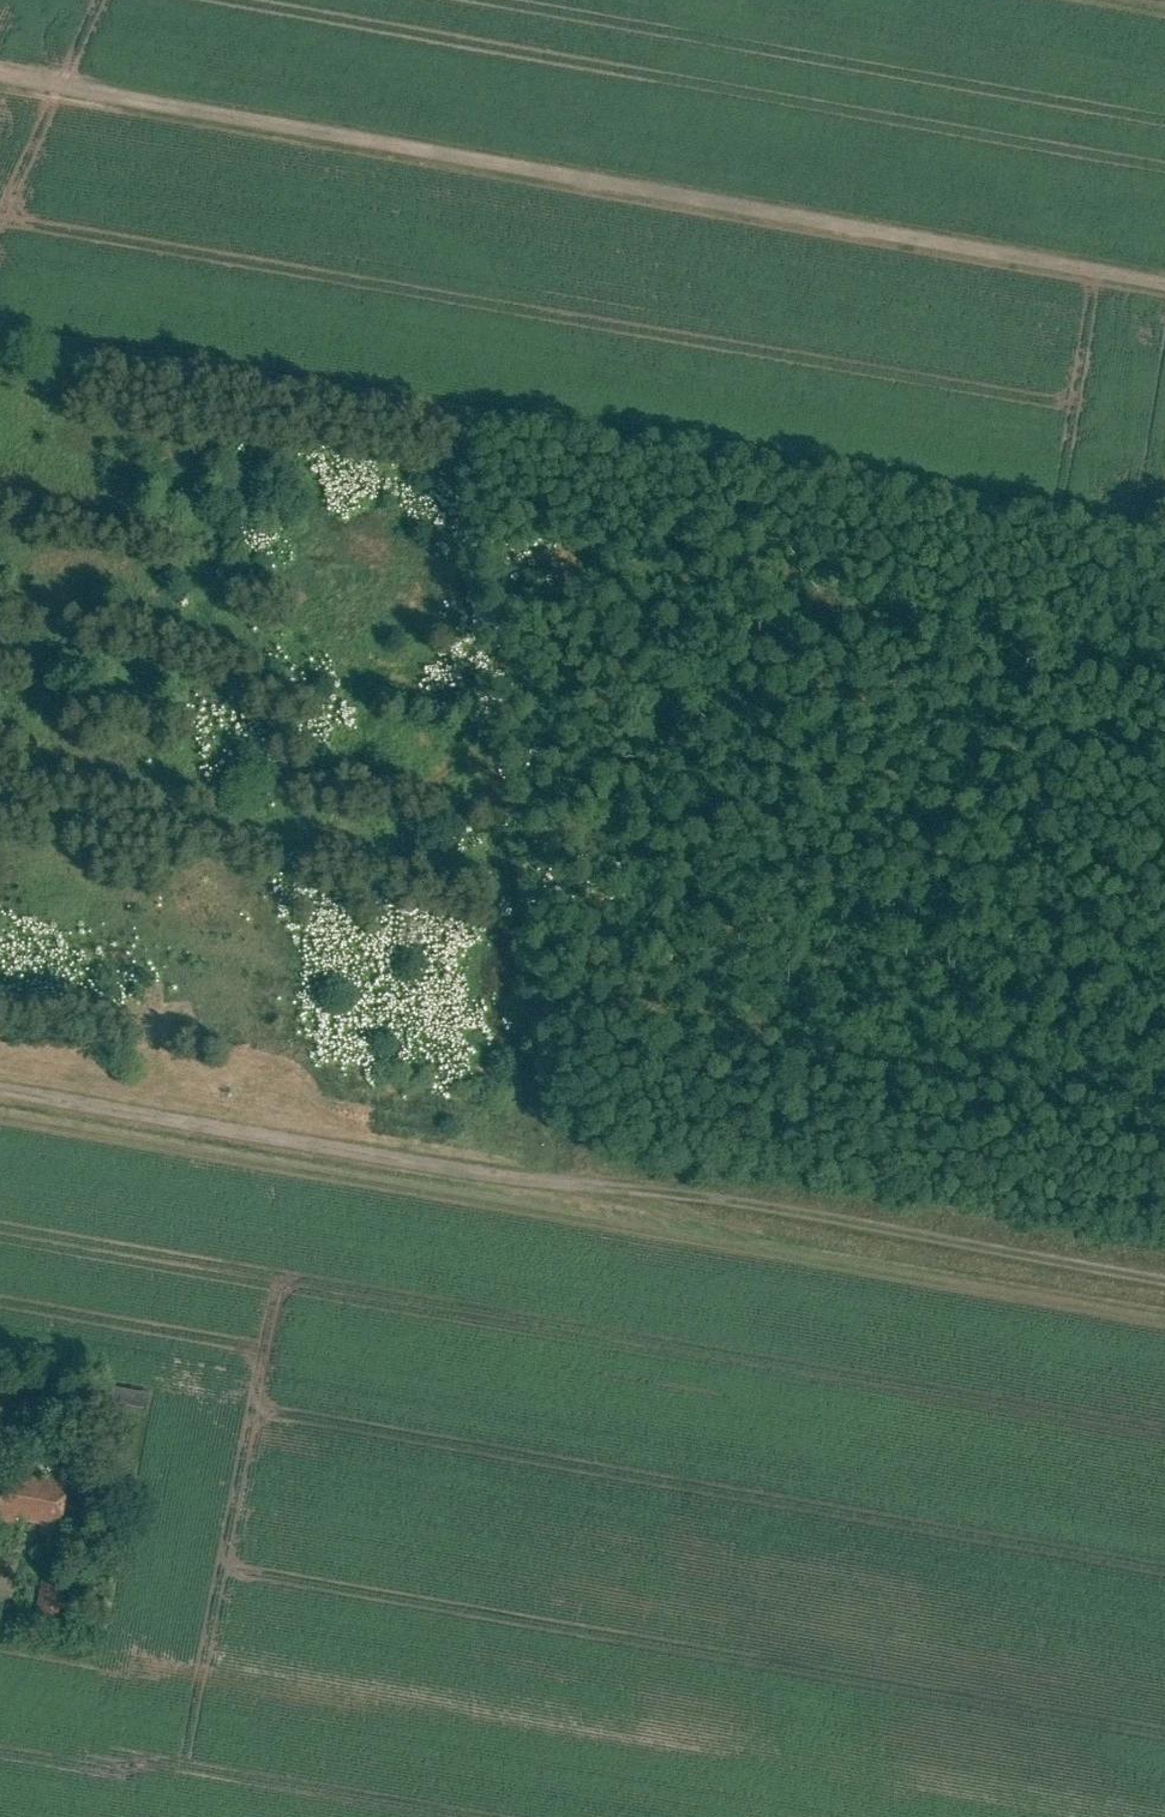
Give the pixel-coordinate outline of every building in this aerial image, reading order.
[(116,1385),(114,1401),(138,1405),(140,1389),(116,1385)] [(23,1521),(23,1519),(40,1521),(38,1531),(57,1534),(66,1480),(2,1470),(0,1482),(0,1517),(23,1521)] [(60,1620),(69,1569),(45,1565),(36,1616),(60,1620)] [(71,1638),(72,1626),(54,1623),(52,1635),(71,1638)]
